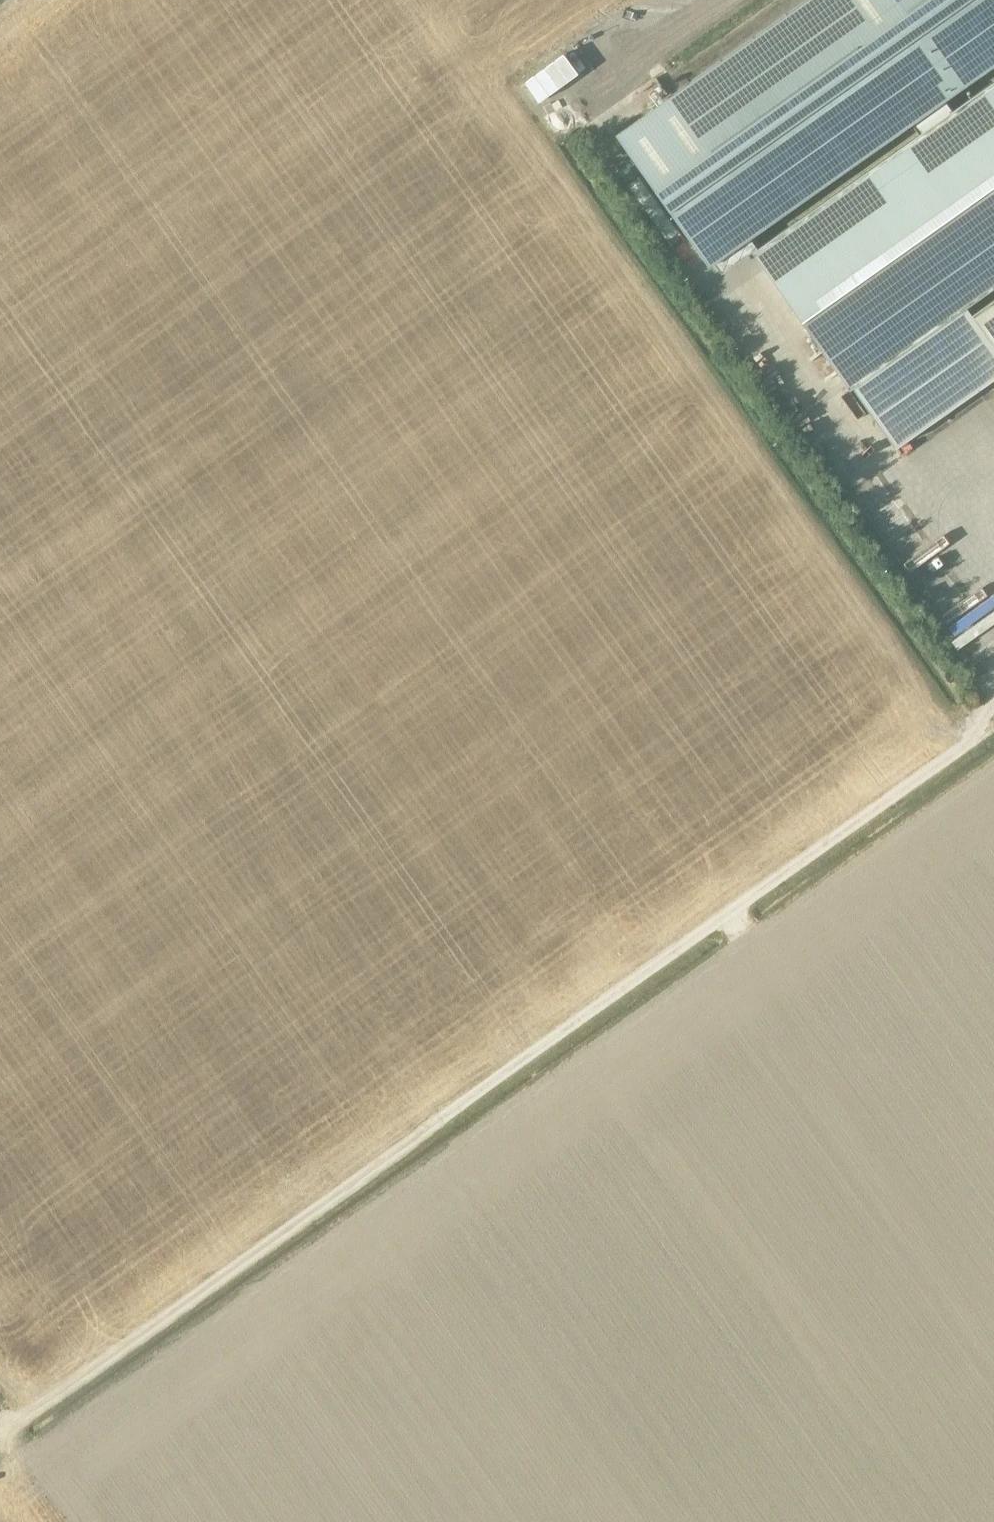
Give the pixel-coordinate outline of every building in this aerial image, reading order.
[(614,138),(707,268),(909,124),(920,139),(952,115),(942,101),(993,63),(993,0),(807,0),(614,138)] [(952,115),(920,139),(757,255),(850,386),(993,283),(993,85),(952,115)] [(973,318),(993,347),(993,303),(973,318)]
